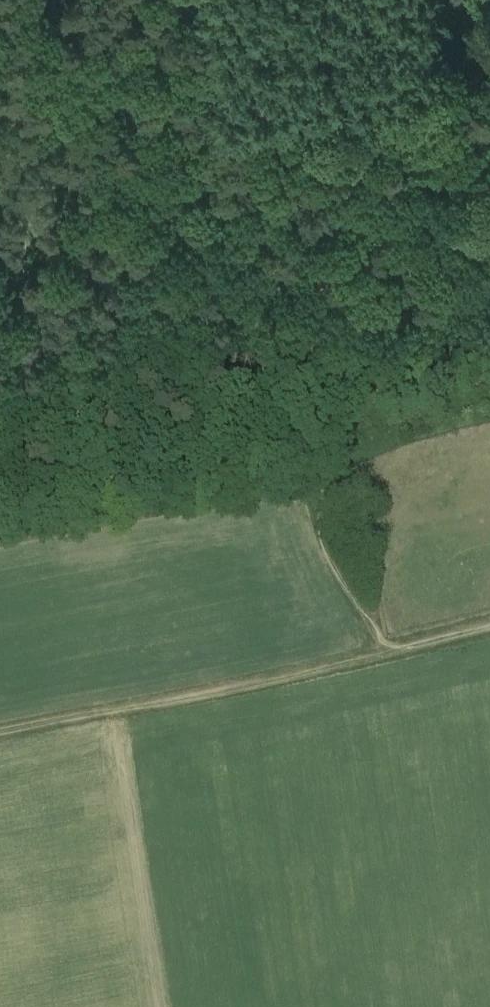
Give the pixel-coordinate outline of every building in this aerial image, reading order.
[(424,45),(441,45),(441,31),(447,32),(448,1),(442,1),(442,0),(426,0),(424,45)]
